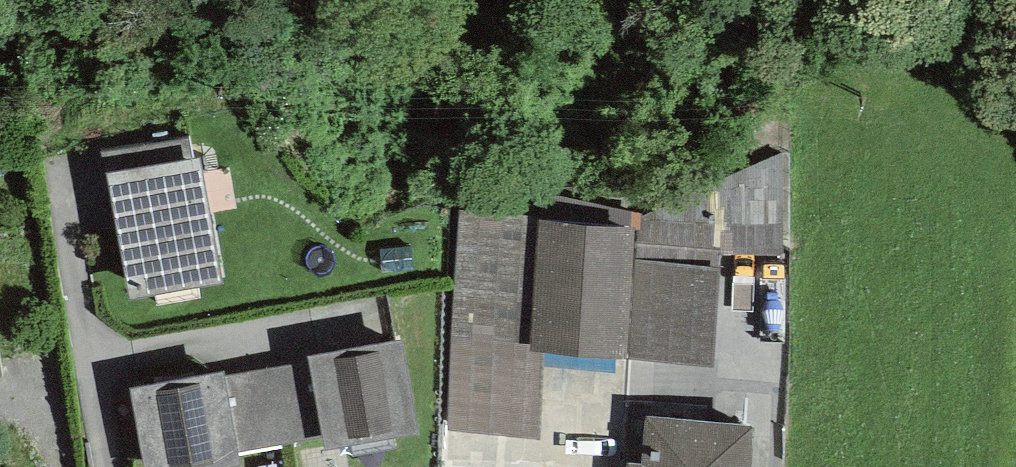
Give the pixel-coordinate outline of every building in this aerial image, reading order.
[(192,159),(189,140),(104,154),(107,173),(192,159)] [(721,256),(784,254),(790,153),(783,154),(642,218),(642,230),(635,229),(632,261),(719,269),(721,256)] [(192,159),(107,173),(131,298),(221,283),(200,158),(192,159)] [(560,196),(543,197),(541,216),(541,220),(635,229),(642,230),(642,218),(641,214),(560,196)] [(460,210),(448,430),(539,440),(543,354),(626,361),(632,261),(635,229),(541,220),(541,216),(460,210)] [(626,361),(714,368),(719,269),(632,261),(626,361)] [(324,437),(326,451),(419,433),(401,340),(308,357),(309,362),(324,437)] [(238,452),(324,437),(309,362),(225,377),(238,452)] [(241,466),(238,452),(225,377),(223,372),(130,389),(145,466),(236,466),(241,466)] [(627,466),(751,466),(755,425),(645,419),(642,464),(627,463),(627,466)]
